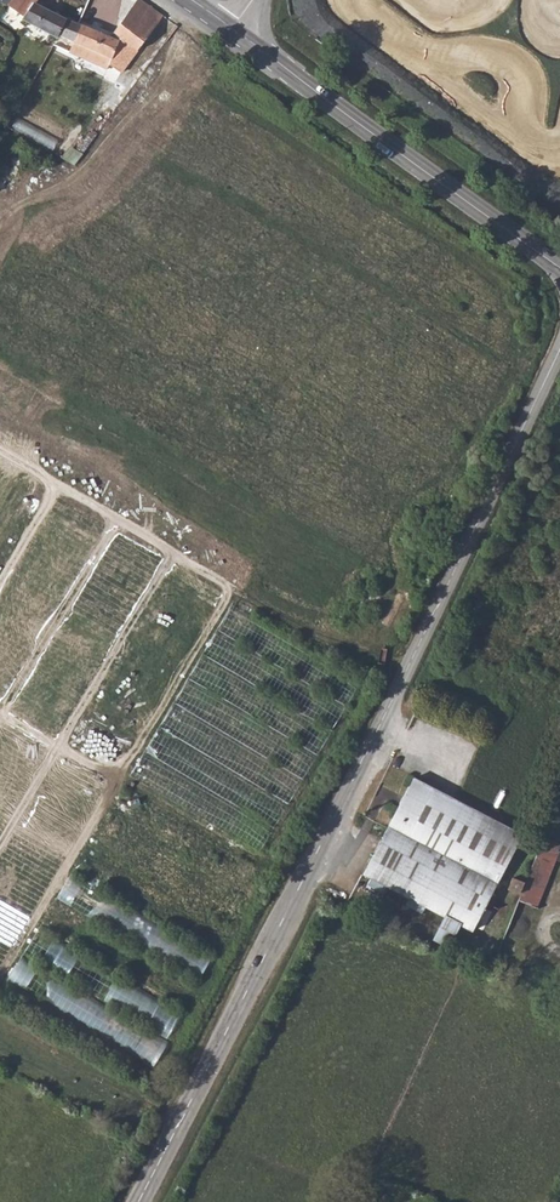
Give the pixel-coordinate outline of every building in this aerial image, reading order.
[(49,37),(62,44),(69,24),(65,22),(41,7),(39,4),(42,0),(3,0),(4,1),(0,5),(0,8),(16,21),(34,32),(46,39),(49,37)] [(59,52),(81,61),(86,53),(102,60),(116,67),(161,19),(138,3),(115,33),(114,35),(119,42),(119,43),(116,44),(82,29),(69,24),(62,44),(59,52)] [(81,61),(98,67),(99,66),(102,60),(86,53),(81,61)] [(14,128),(55,148),(60,138),(19,118),(14,128)] [(70,145),(63,157),(76,164),(83,152),(70,145)] [(364,875),(473,929),(520,833),(410,778),(364,875)] [(519,903),(535,910),(558,852),(542,846),(519,903)] [(505,886),(515,892),(521,881),(510,876),(505,886)] [(506,936),(525,944),(537,912),(535,910),(519,903),(506,936)] [(21,957),(8,982),(126,1041),(136,1021),(68,987),(67,988),(37,974),(41,967),(21,957)] [(110,981),(111,975),(99,974),(100,969),(95,968),(93,979),(110,981)]
